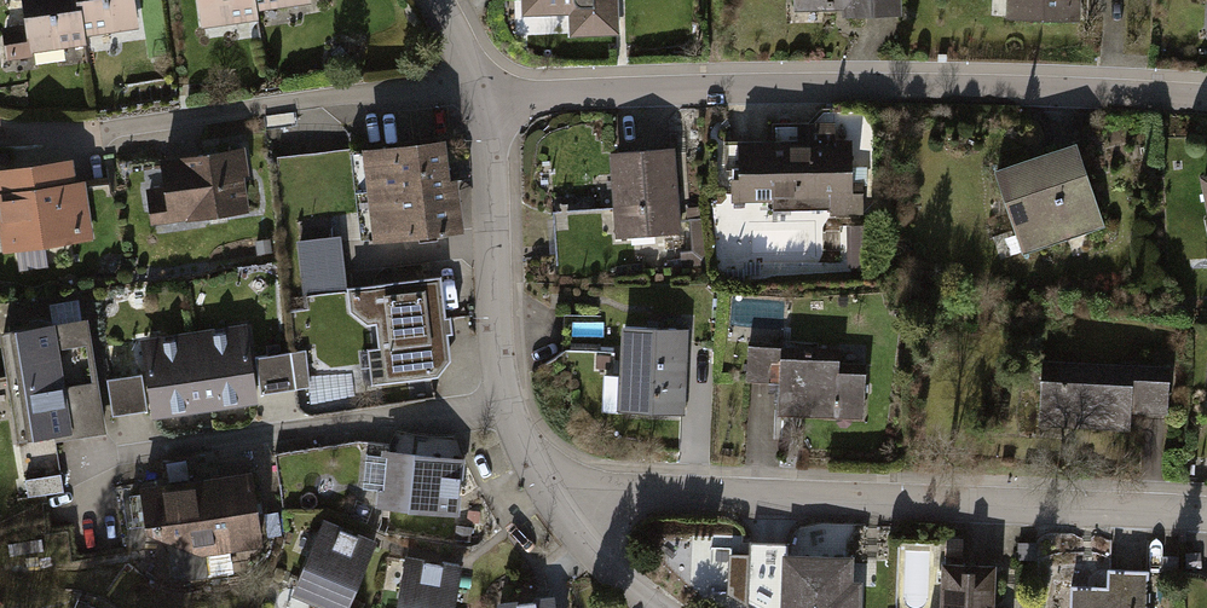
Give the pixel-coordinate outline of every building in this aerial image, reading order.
[(82,0),(24,0),(32,53),(88,45),(86,32),(82,0)] [(136,24),(133,0),(82,0),(86,32),(136,24)] [(259,0),(201,0),(206,30),(262,21),(260,8),(259,0)] [(310,1),(310,0),(259,0),(260,8),(310,1)] [(623,35),(623,0),(531,0),(531,15),(576,15),(576,35),(623,35)] [(911,7),(911,0),(803,0),(803,9),(911,7)] [(1016,15),(1090,18),(1091,0),(1016,0),(1016,15)] [(867,212),(865,144),(849,144),(848,122),(811,123),(811,142),(753,144),(755,197),(839,193),(840,213),(867,212)] [(380,237),(459,228),(448,137),(370,146),(380,237)] [(1022,251),(1103,223),(1076,143),(995,170),(1022,251)] [(621,235),(684,233),(683,225),(682,208),(680,147),(617,150),(621,235)] [(146,225),(249,212),(241,150),(160,160),(163,188),(142,191),(146,225)] [(88,237),(81,182),(75,183),(73,164),(0,172),(0,247),(88,237)] [(708,207),(682,208),(683,225),(693,224),(695,251),(680,251),(680,268),(696,267),(708,261),(708,207)] [(301,280),(341,275),(337,240),(297,244),(301,280)] [(436,276),(354,285),(356,303),(369,312),(380,311),(387,375),(435,370),(445,358),(436,276)] [(95,377),(89,321),(11,330),(32,440),(99,429),(99,417),(95,377)] [(685,416),(689,332),(623,328),(619,413),(685,416)] [(195,335),(205,413),(258,406),(256,393),(291,389),(287,353),(250,358),(246,329),(195,335)] [(205,413),(195,335),(137,342),(141,371),(146,411),(146,419),(205,413)] [(775,411),(860,418),(864,371),(837,368),(838,353),(760,346),(757,381),(777,383),(775,411)] [(1132,411),(1168,412),(1170,362),(1042,357),(1039,425),(1131,428),(1132,411)] [(146,411),(141,371),(95,377),(99,417),(146,411)] [(378,510),(461,518),(466,461),(384,453),(383,459),(361,457),(358,492),(379,494),(378,510)] [(204,557),(263,548),(253,475),(238,477),(142,491),(149,538),(204,557)] [(317,607),(353,607),(378,545),(323,523),(293,599),(317,607)] [(858,582),(849,582),(849,556),(784,555),(783,607),(857,607),(858,582)] [(464,569),(406,559),(398,607),(457,607),(464,569)] [(1009,566),(945,565),(944,607),(1008,607),(1009,566)] [(1145,568),(1109,568),(1109,585),(1071,585),(1071,607),(1145,607),(1145,568)] [(553,600),(499,606),(499,607),(554,607),(553,600)]
